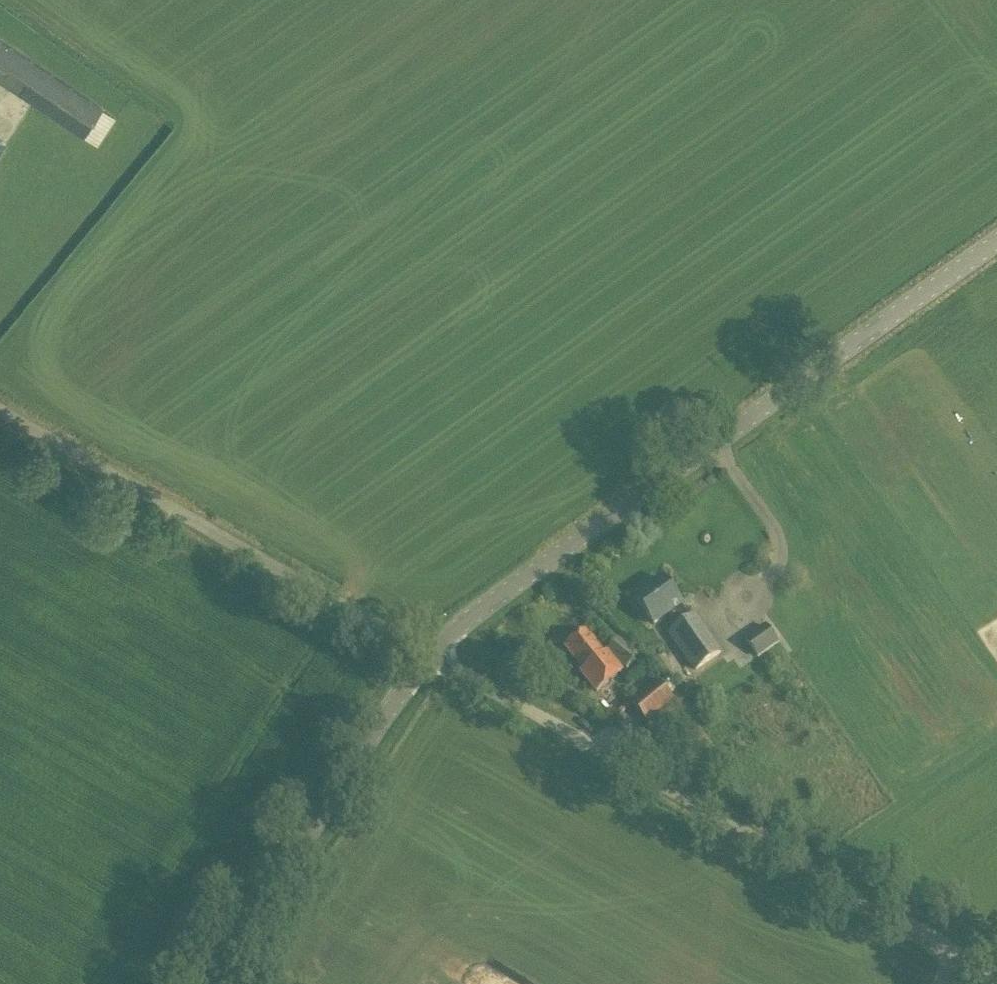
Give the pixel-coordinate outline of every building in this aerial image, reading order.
[(102,108),(0,40),(0,81),(84,136),(102,108)] [(688,618),(681,608),(682,607),(661,577),(633,597),(654,626),(667,617),(675,628),(667,634),(695,672),(721,653),(694,614),(688,618)] [(757,659),(778,643),(764,624),(743,639),(757,659)] [(602,656),(584,632),(563,648),(581,672),(579,673),(594,693),(619,674),(604,655),(602,656)] [(626,669),(638,655),(618,638),(606,652),(626,669)] [(674,700),(657,681),(630,703),(646,722),(674,700)]
